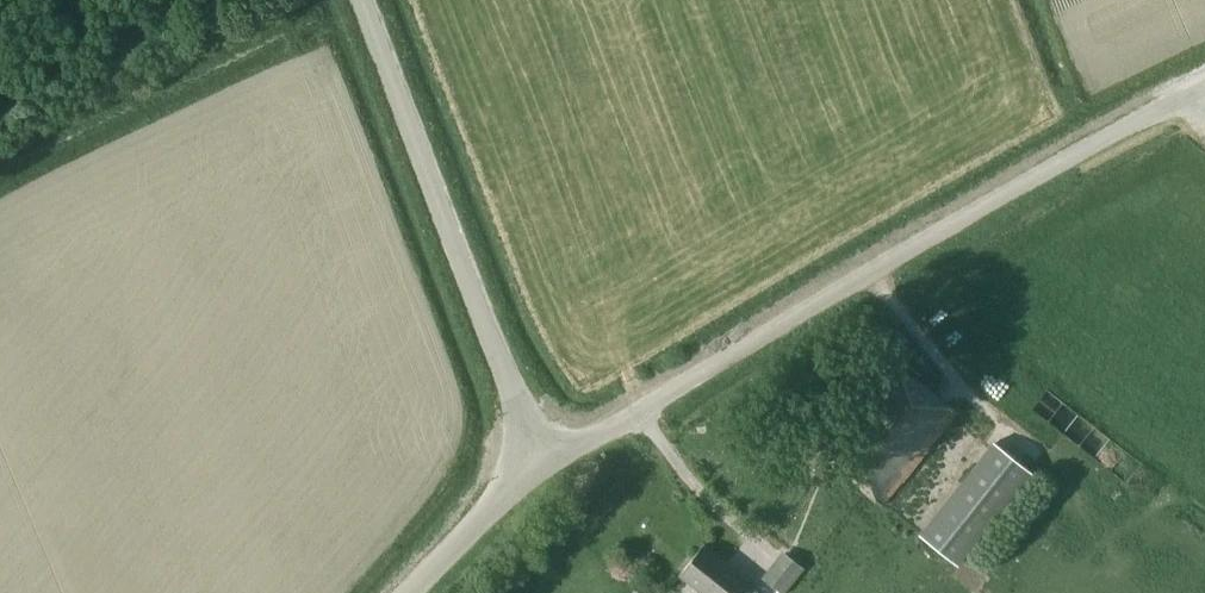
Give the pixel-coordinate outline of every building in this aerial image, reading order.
[(880,505),(956,413),(888,357),(812,450),(880,505)] [(916,532),(954,562),(1028,471),(989,441),(916,532)] [(748,580),(702,544),(678,574),(702,592),(738,592),(748,580)] [(761,577),(781,592),(783,592),(803,568),(782,550),(761,577)]
